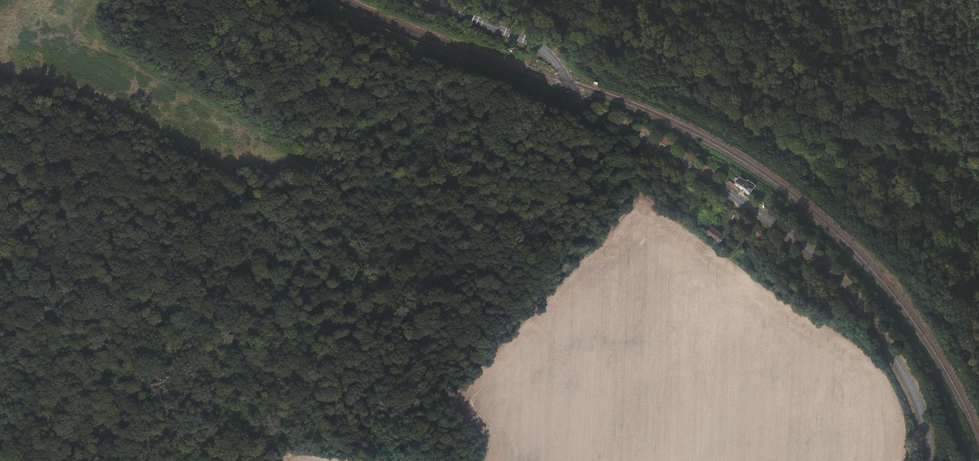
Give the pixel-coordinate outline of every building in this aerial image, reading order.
[(751,199),(756,192),(741,181),(736,189),(751,199)] [(193,234),(195,229),(187,224),(184,230),(193,234)] [(718,246),(724,237),(711,228),(705,236),(718,246)]
